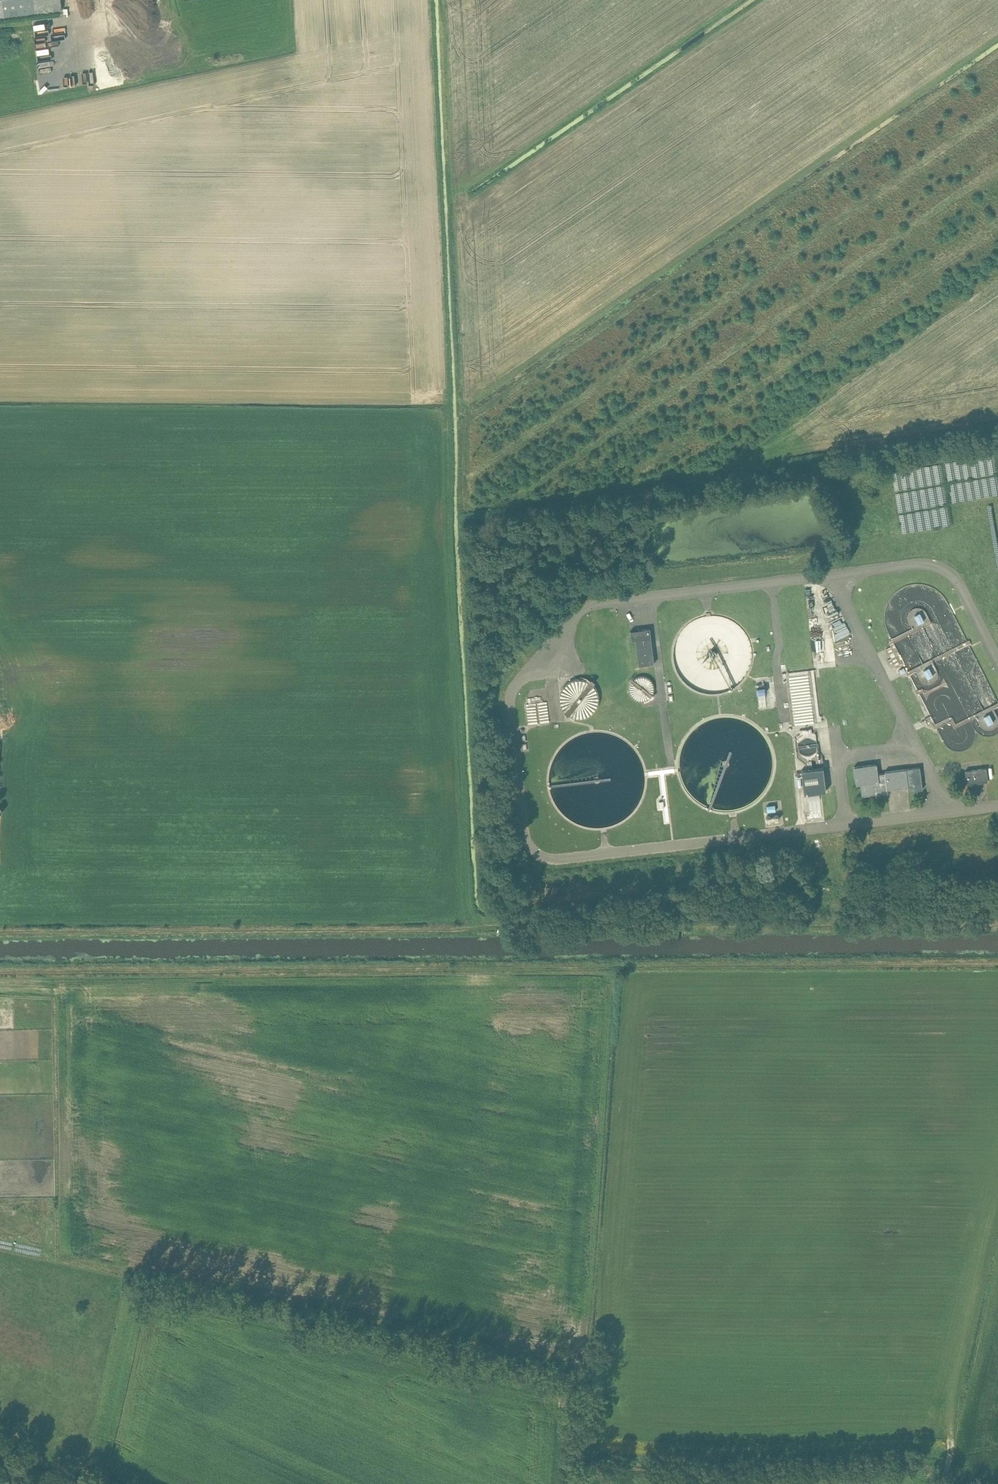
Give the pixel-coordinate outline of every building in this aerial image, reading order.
[(31,25),(28,0),(0,0),(0,29),(31,25)] [(649,628),(630,630),(632,640),(635,640),(639,665),(654,662),(649,628)] [(793,725),(814,723),(811,691),(816,690),(814,670),(788,672),(793,725)] [(635,687),(634,697),(651,698),(652,679),(631,678),(630,687),(635,687)] [(597,714),(592,679),(557,684),(562,719),(597,714)] [(763,686),(754,688),(757,700),(766,698),(763,686)] [(803,729),(803,744),(798,744),(798,757),(816,756),(815,729),(803,729)] [(923,789),(920,767),(884,771),(885,773),(878,774),(877,764),(854,767),(856,785),(863,784),(863,787),(861,787),(862,797),(888,793),(887,789),(907,787),(908,791),(923,789)] [(823,767),(801,770),(804,794),(826,792),(823,767)] [(986,768),(965,771),(967,784),(988,782),(986,768)]
